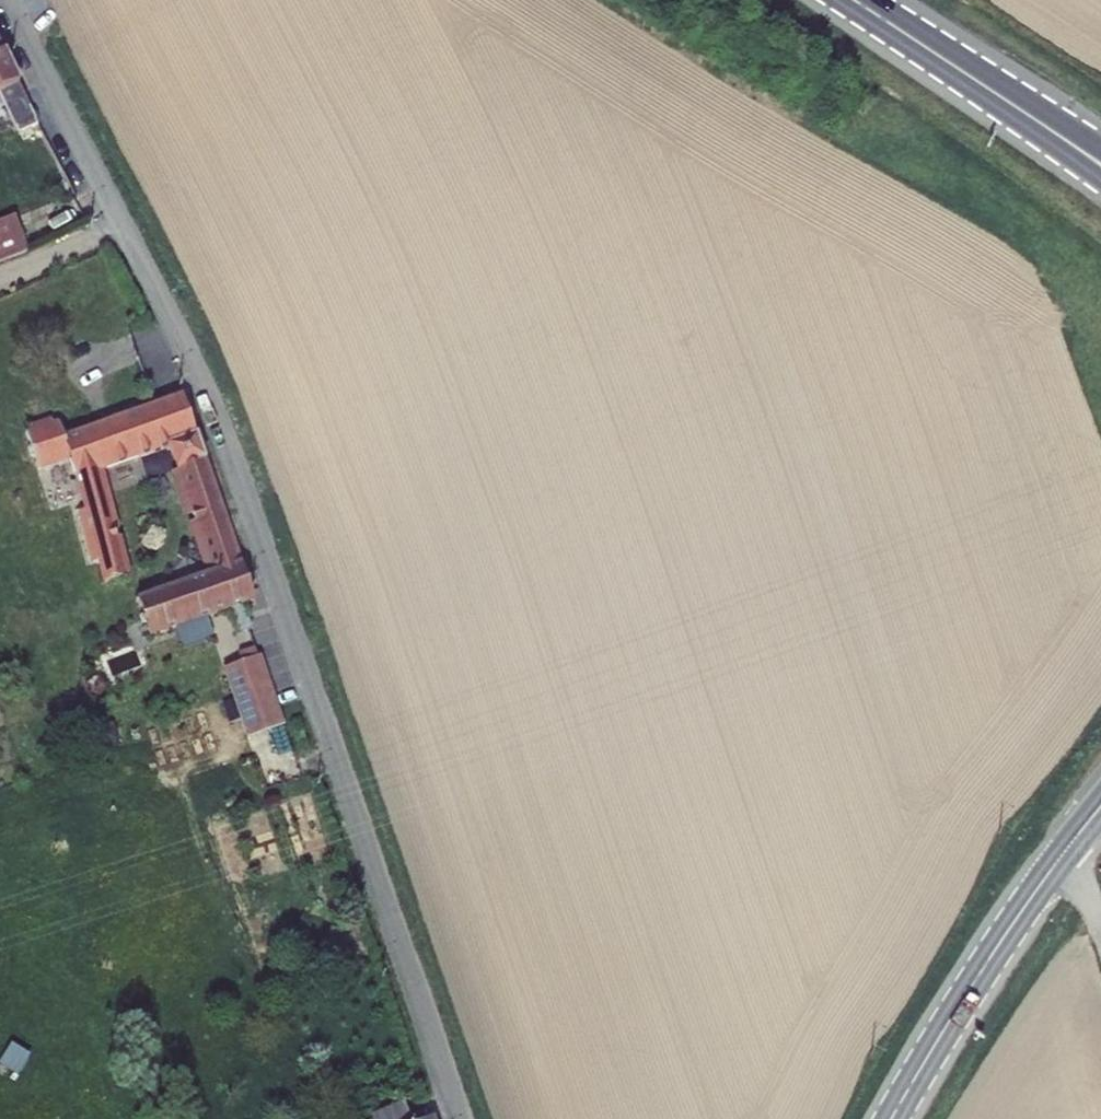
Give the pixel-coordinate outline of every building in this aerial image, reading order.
[(0,59),(0,97),(21,86),(6,56),(0,59)] [(0,105),(0,129),(5,140),(35,126),(20,96),(0,105)] [(0,223),(0,264),(28,254),(15,218),(0,223)] [(89,425),(84,410),(25,431),(48,493),(58,489),(78,482),(111,572),(115,585),(136,578),(99,475),(171,449),(199,439),(184,398),(98,429),(96,423),(89,425)] [(179,471),(207,461),(199,439),(171,449),(179,471)] [(256,602),(207,461),(179,471),(215,576),(140,603),(152,638),(230,611),(244,606),(256,602)] [(92,579),(111,572),(78,482),(58,489),(92,579)] [(254,632),(244,606),(230,611),(239,637),(254,632)] [(238,669),(260,732),(296,719),(274,656),(238,669)] [(403,1109),(378,1118),(407,1118),(403,1109)]
